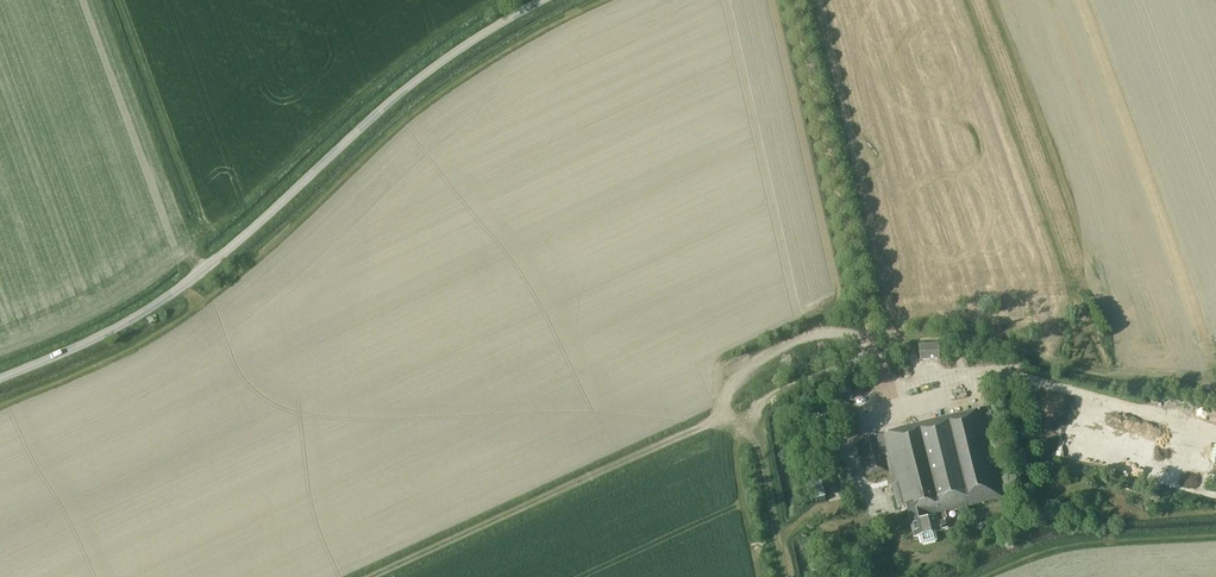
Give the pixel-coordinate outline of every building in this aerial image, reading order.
[(918,345),(920,360),(939,358),(938,343),(918,345)] [(1005,497),(984,409),(859,440),(867,475),(887,471),(881,447),(883,447),(899,509),(907,507),(915,538),(921,537),(923,544),(935,541),(933,533),(952,529),(949,520),(946,521),(944,512),(1005,497)] [(992,417),(995,428),(1001,427),(998,415),(992,417)] [(809,440),(811,448),(822,446),(820,437),(809,440)] [(821,472),(806,474),(810,500),(825,498),(821,472)]
